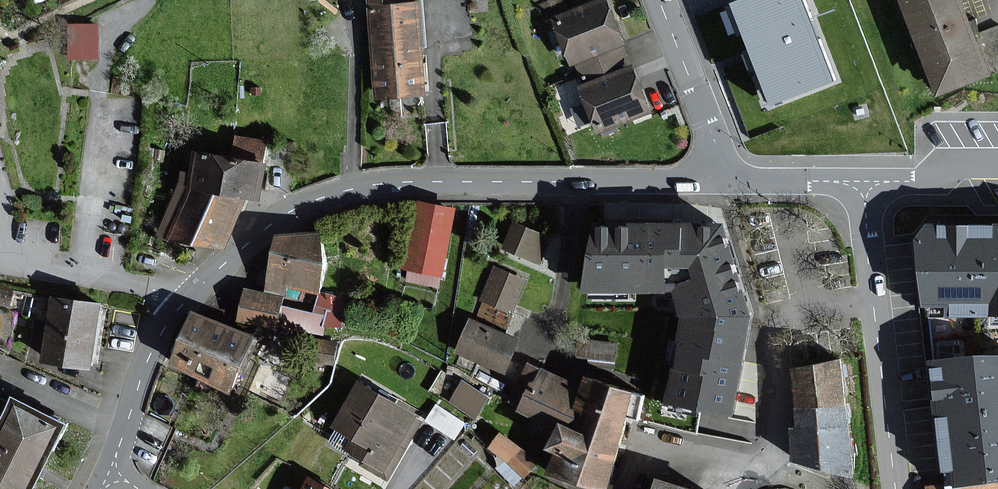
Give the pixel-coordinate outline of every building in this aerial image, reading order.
[(404,0),(369,0),(377,96),(425,92),(423,68),(419,9),(418,2),(404,3),(404,0)] [(606,0),(603,0),(555,19),(572,63),(575,62),(619,45),(624,43),(606,0)] [(804,0),(740,0),(731,3),(770,104),(834,80),(804,0)] [(938,92),(988,73),(971,29),(960,0),(903,0),(938,92)] [(70,17),(72,55),(101,54),(100,16),(70,17)] [(619,45),(575,62),(585,86),(628,68),(619,45)] [(585,86),(581,87),(599,130),(649,110),(631,67),(628,68),(585,86)] [(181,183),(247,197),(257,199),(263,167),(196,154),(192,175),(183,173),(181,183)] [(161,233),(225,245),(247,197),(181,183),(161,233)] [(454,210),(419,203),(407,267),(442,274),(454,210)] [(680,222),(595,222),(583,292),(674,291),(681,318),(666,404),(734,416),(747,351),(754,316),(736,260),(724,222),(680,222)] [(983,223),(966,223),(927,223),(916,239),(923,307),(946,306),(946,317),(997,317),(997,223),(983,223)] [(549,238),(514,224),(505,247),(540,261),(549,238)] [(322,263),(320,234),(277,236),(268,288),(284,292),(287,283),(317,290),(322,263)] [(523,281),(496,269),(484,299),(511,310),(523,281)] [(280,298),(247,291),(241,318),(274,324),(280,298)] [(101,305),(55,297),(44,363),(90,370),(101,305)] [(251,340),(193,314),(172,362),(230,388),(251,340)] [(517,340),(472,322),(460,351),(505,370),(517,340)] [(933,364),(945,471),(954,470),(956,485),(997,480),(997,356),(933,364)] [(585,410),(576,407),(583,387),(529,363),(513,400),(523,404),(520,409),(560,426),(560,424),(578,430),(585,410)] [(796,457),(853,473),(839,363),(795,373),(801,432),(794,432),(796,457)] [(452,398),(479,412),(491,390),(463,376),(452,398)] [(635,394),(586,378),(583,387),(576,407),(585,410),(578,430),(560,424),(560,426),(552,449),(558,451),(551,472),(603,488),(620,440),(632,402),(635,394)] [(420,418),(359,384),(335,425),(373,446),(363,463),(386,476),(420,418)] [(12,400),(0,424),(0,488),(35,488),(66,426),(12,400)] [(454,431),(463,418),(439,402),(430,416),(454,431)] [(521,449),(501,434),(491,447),(510,462),(525,476),(536,464),(521,449)] [(310,480),(305,488),(328,488),(310,480)] [(659,480),(656,488),(689,488),(659,480)] [(956,485),(929,488),(930,488),(997,488),(997,480),(956,485)]
